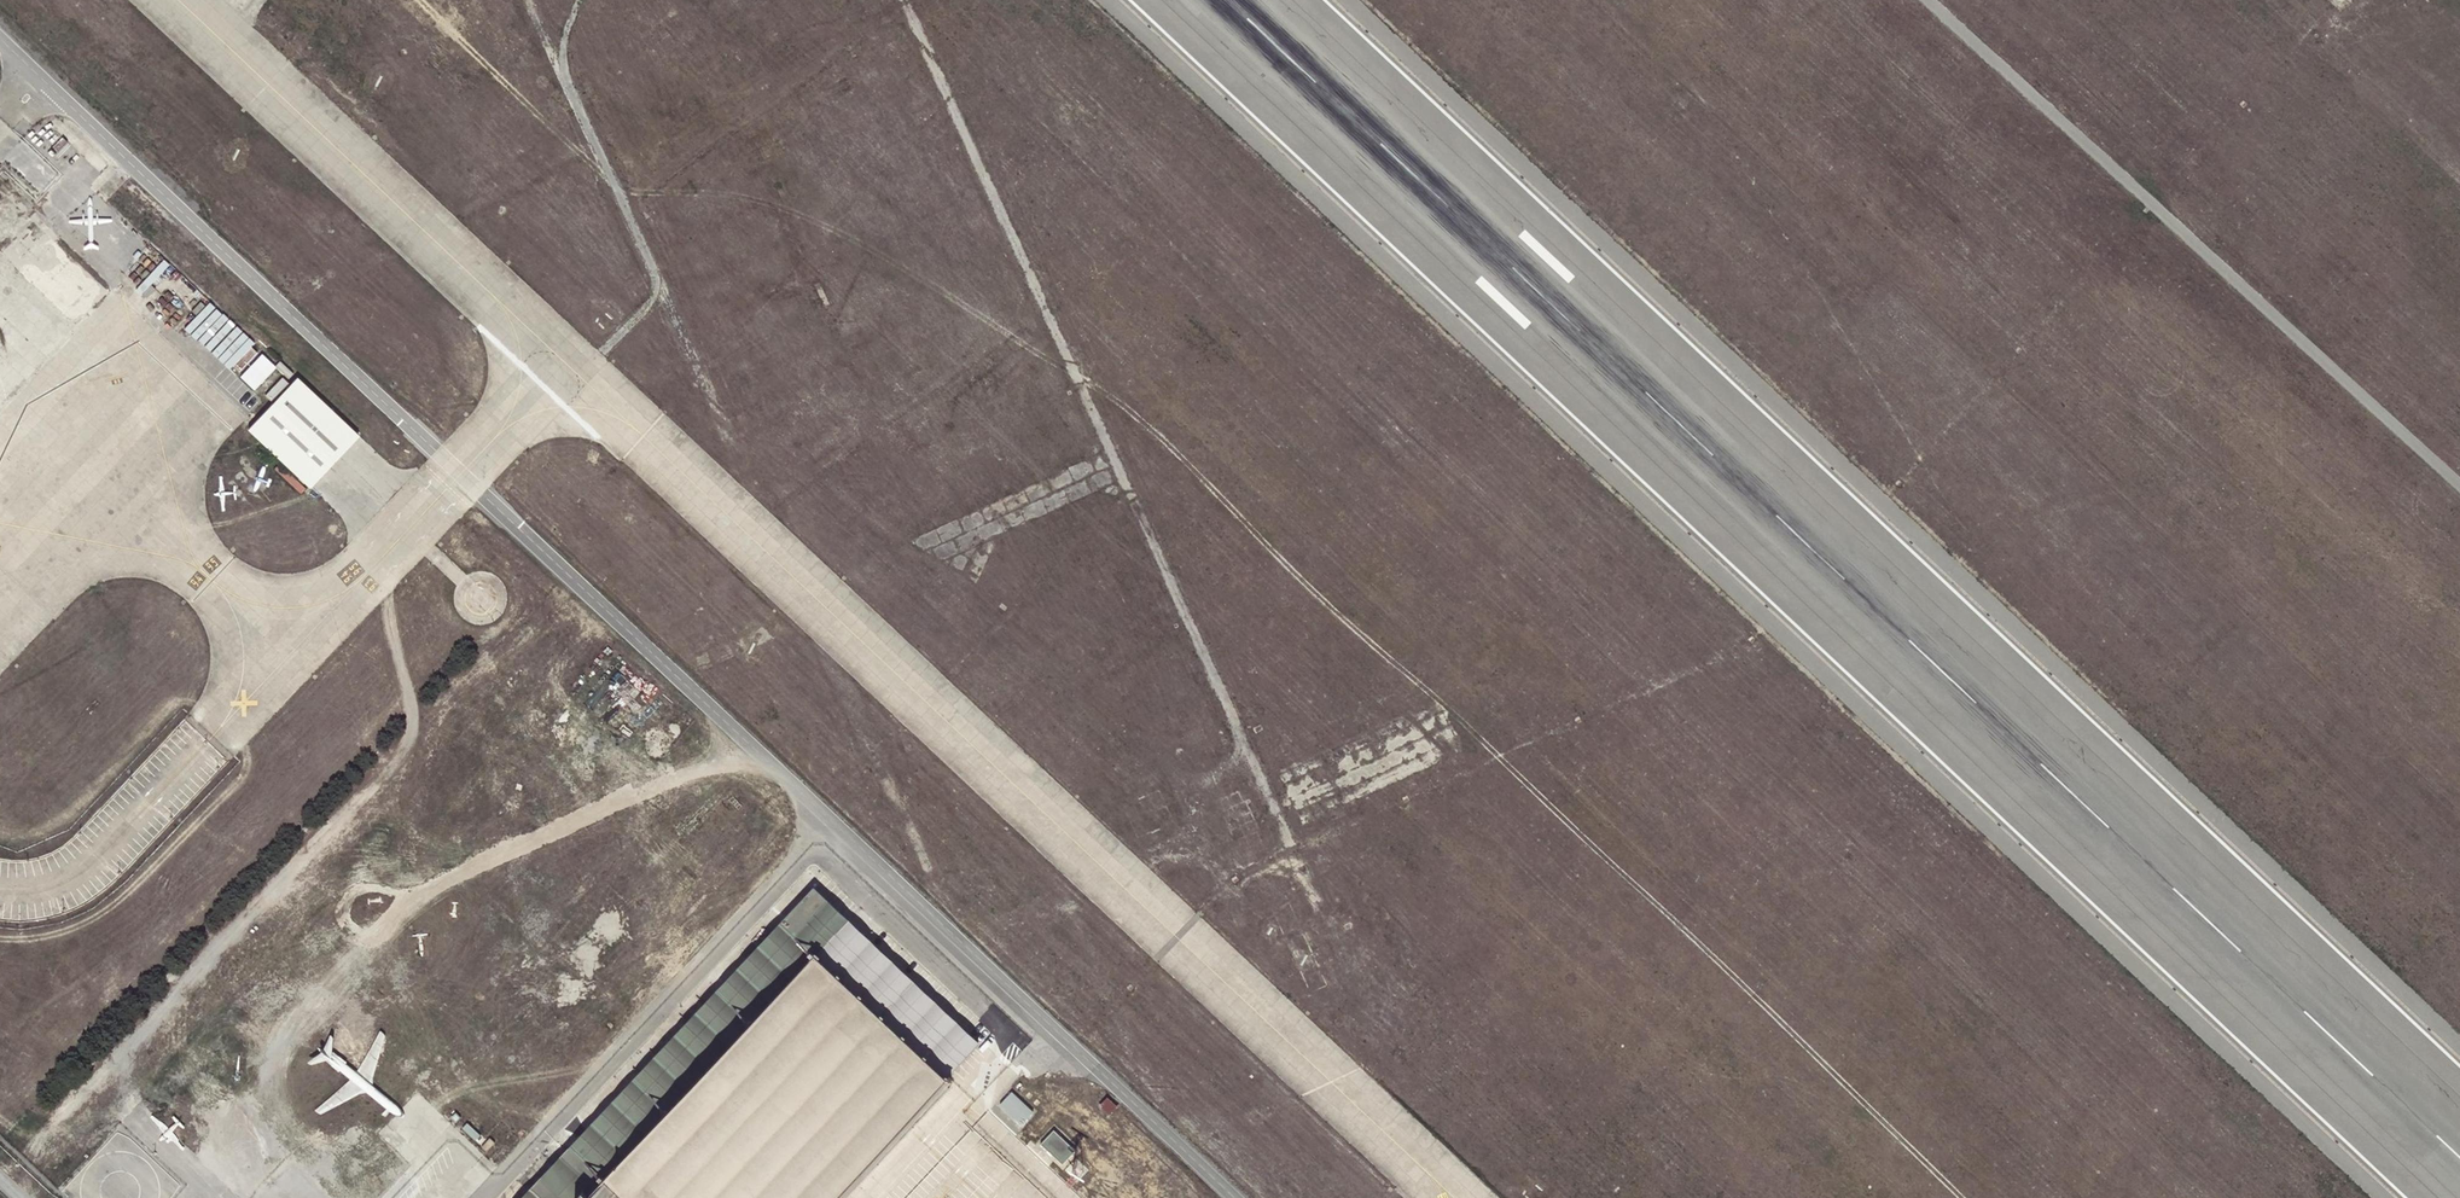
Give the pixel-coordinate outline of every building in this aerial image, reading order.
[(286,372),(267,353),(260,360),(280,378),(286,372)] [(235,373),(242,379),(260,360),(254,354),(235,373)] [(353,435),(293,378),(245,429),(305,486),(353,435)] [(272,397),(285,383),(280,378),(267,392),(272,397)] [(942,1087),(950,1079),(947,1076),(977,1044),(813,889),(524,1197),(838,1197),(942,1087)] [(1033,1111),(1010,1090),(996,1105),(1018,1126),(1033,1111)] [(1077,1147),(1053,1127),(1039,1142),(1063,1163),(1077,1147)] [(487,1152),(501,1140),(496,1135),(483,1148),(487,1152)]
